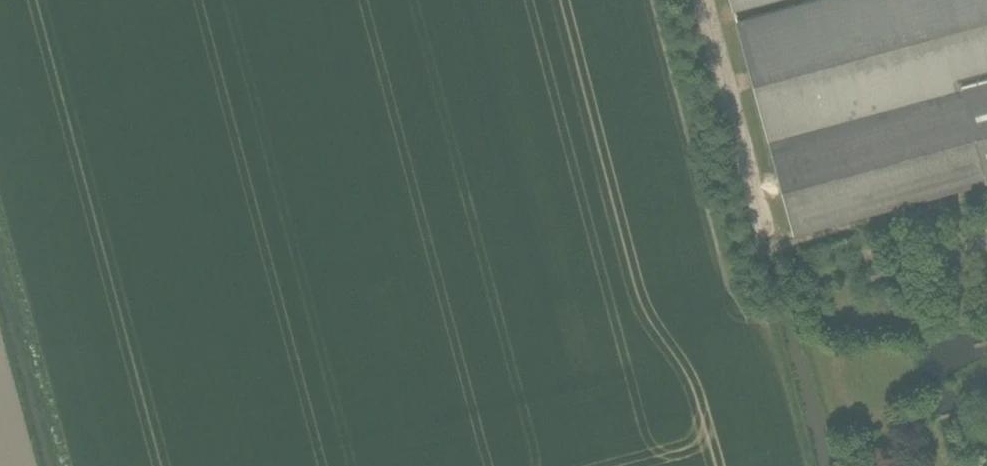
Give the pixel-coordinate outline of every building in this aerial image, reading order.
[(734,8),(765,0),(731,0),(734,8)] [(736,18),(794,231),(986,178),(986,0),(801,0),(736,18)]
